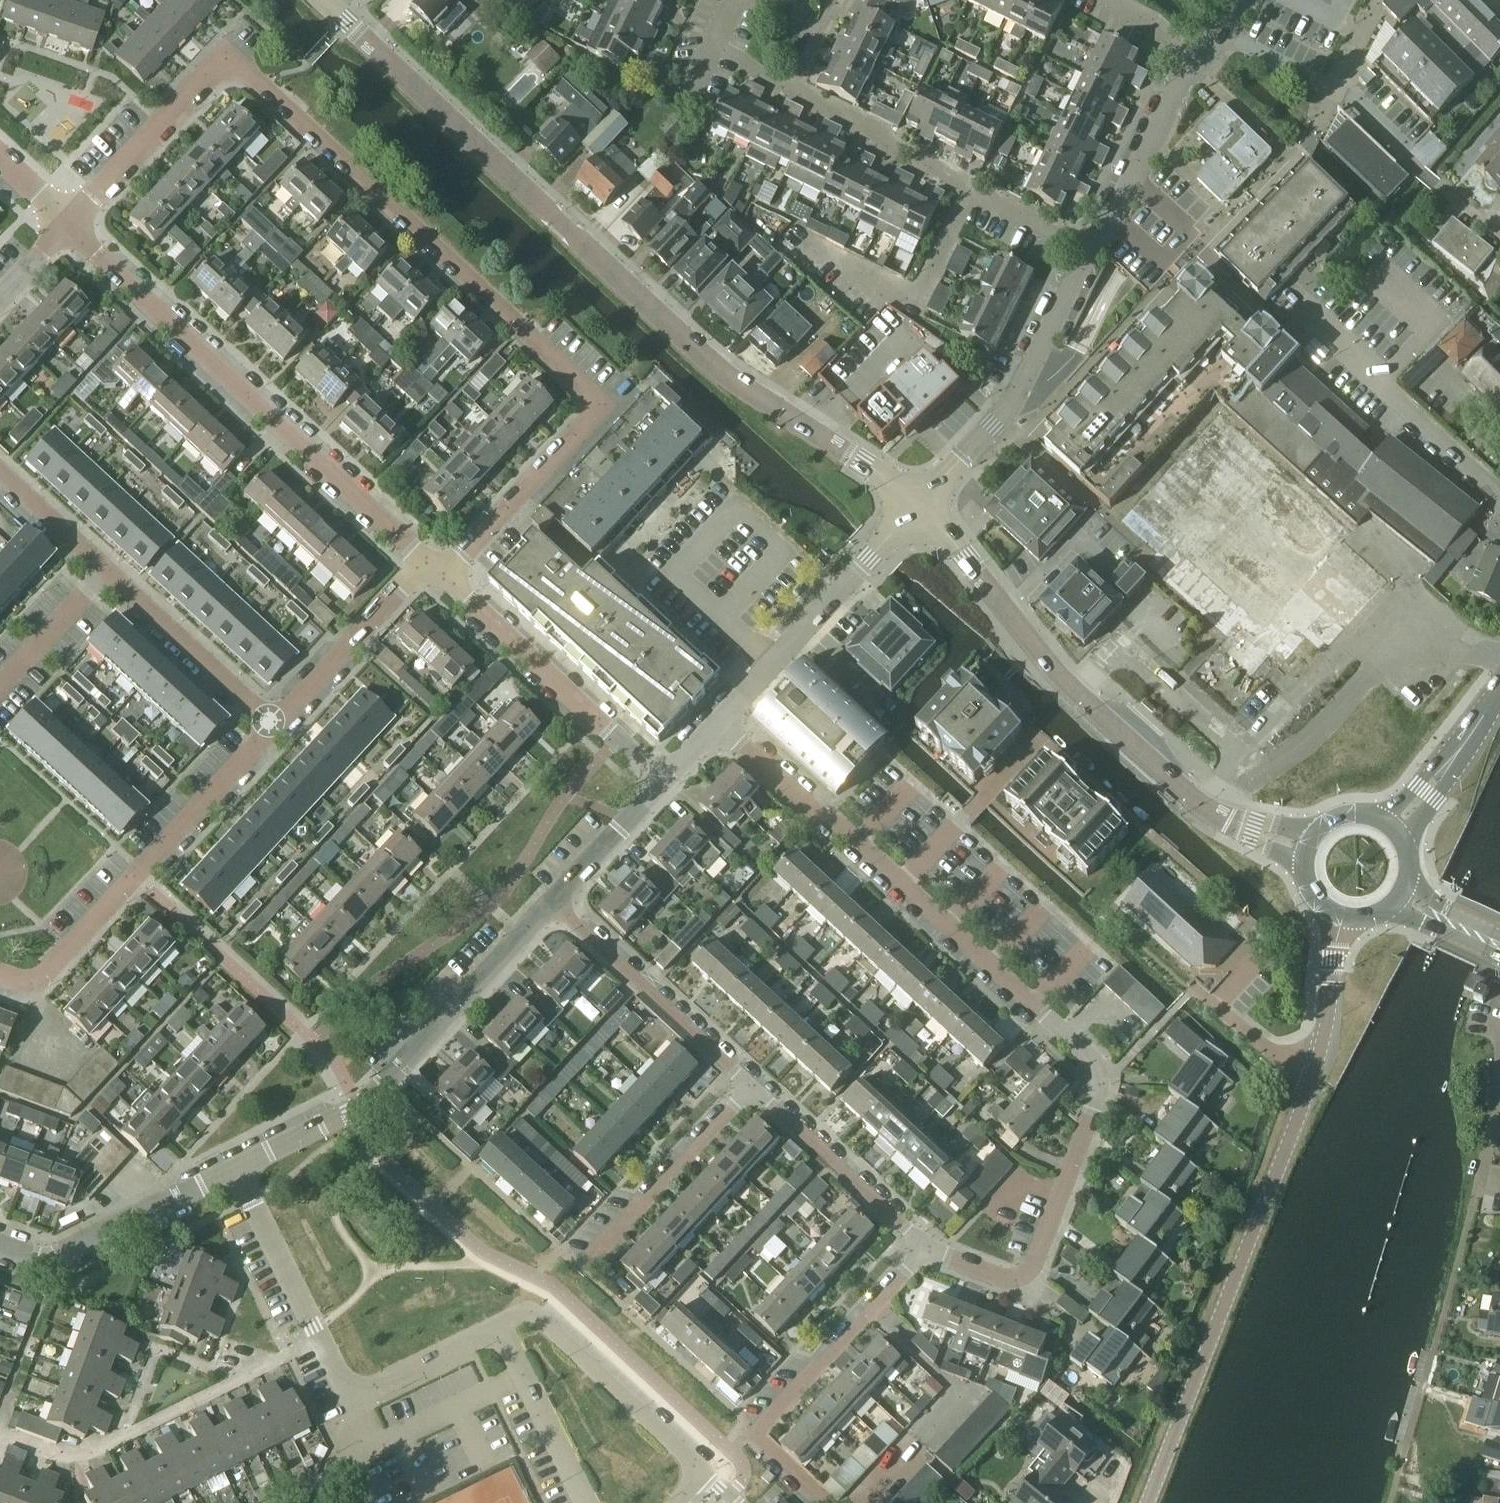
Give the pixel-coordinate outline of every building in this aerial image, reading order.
[(2,19),(25,27),(34,0),(9,0),(2,19)] [(25,27),(47,34),(59,0),(34,0),(25,27)] [(80,5),(66,0),(59,0),(47,34),(70,42),(83,6),(80,5)] [(70,42),(93,50),(105,14),(88,8),(90,0),(82,0),(80,5),(83,6),(70,42)] [(209,13),(194,0),(168,0),(156,0),(162,6),(164,4),(193,31),(209,13)] [(209,13),(221,0),(194,0),(209,13)] [(413,7),(423,18),(421,20),(430,29),(432,26),(435,29),(437,28),(445,35),(467,11),(459,3),(461,1),(460,0),(420,0),(413,7)] [(525,12),(531,5),(526,0),(519,0),(516,3),(525,12)] [(621,0),(611,0),(604,16),(654,40),(657,33),(653,31),(659,19),(621,0)] [(659,19),(665,6),(669,9),(673,1),(670,0),(621,0),(659,19)] [(895,26),(881,19),(887,9),(869,0),(860,0),(853,15),(857,17),(851,29),(886,46),(895,26)] [(918,0),(869,0),(887,9),(887,8),(899,4),(899,6),(918,0)] [(987,11),(993,0),(969,0),(968,1),(987,11)] [(1017,0),(993,0),(987,11),(1007,21),(1017,0)] [(1042,0),(1017,0),(1007,21),(1016,26),(1011,37),(1022,43),(1027,31),(1026,31),(1042,0)] [(1027,31),(1046,41),(1065,2),(1062,0),(1057,0),(1056,2),(1051,0),(1042,0),(1026,31),(1027,31)] [(1473,0),(1390,0),(1385,9),(1401,24),(1418,7),(1475,65),(1484,56),(1491,63),(1499,55),(1499,27),(1473,0)] [(177,47),(193,31),(164,4),(162,6),(152,18),(142,8),(136,14),(146,24),(149,21),(177,47)] [(604,16),(592,40),(588,49),(624,66),(630,53),(640,58),(646,45),(651,47),(654,40),(604,16)] [(161,65),(177,47),(149,21),(146,24),(136,35),(126,25),(120,31),(130,40),(132,38),(161,65)] [(1386,56),(1375,66),(1376,67),(1432,123),(1474,80),(1467,73),(1470,71),(1426,27),(1421,21),(1418,24),(1404,37),(1386,56)] [(845,41),(841,39),(837,46),(876,65),(881,55),(888,58),(891,57),(894,51),(885,46),(886,46),(851,29),(845,41)] [(1091,55),(1145,82),(1149,73),(1134,66),(1139,54),(1105,37),(1097,54),(1093,52),(1091,55)] [(144,83),(161,65),(132,38),(130,40),(120,52),(110,42),(103,49),(114,59),(116,57),(144,83)] [(966,55),(970,45),(960,40),(955,50),(966,55)] [(1053,62),(1062,44),(1053,40),(1044,58),(1053,62)] [(543,41),(527,57),(545,76),(561,60),(543,41)] [(970,45),(966,55),(977,60),(982,51),(970,45)] [(866,85),(876,65),(837,46),(834,53),(838,56),(832,68),(866,85)] [(951,65),(955,56),(944,50),(940,59),(951,65)] [(920,63),(929,68),(935,57),(925,52),(920,63)] [(1141,90),(1145,82),(1091,55),(1089,58),(1094,61),(1086,77),(1120,94),(1126,82),(1141,90)] [(1005,74),(1009,65),(999,60),(994,69),(1005,74)] [(914,74),(924,79),(929,68),(920,63),(914,74)] [(978,79),(983,69),(973,64),(968,74),(978,79)] [(1009,65),(1005,74),(1016,80),(1020,70),(1009,65)] [(818,85),(844,98),(857,104),(862,94),(867,97),(871,96),(874,89),(866,85),(832,68),(826,80),(822,78),(818,85)] [(983,69),(978,79),(989,84),(994,75),(983,69)] [(1072,94),(1126,120),(1130,112),(1115,104),(1120,94),(1086,77),(1077,72),(1067,92),(1072,94)] [(566,84),(558,92),(574,107),(575,108),(596,128),(610,114),(572,78),(566,84)] [(715,121),(713,125),(729,133),(727,138),(730,140),(757,86),(749,82),(742,97),(730,91),(715,121)] [(1018,98),(1023,89),(1011,83),(1007,93),(1018,98)] [(1035,98),(1040,87),(1032,83),(1027,94),(1035,98)] [(757,86),(730,140),(734,142),(735,142),(737,137),(752,145),(769,110),(758,105),(766,90),(757,86)] [(907,124),(908,124),(920,130),(918,135),(925,138),(944,99),(924,89),(907,124)] [(901,102),(910,106),(916,96),(906,91),(901,102)] [(1121,129),(1126,120),(1072,94),(1070,97),(1075,99),(1067,115),(1101,132),(1106,121),(1121,129)] [(944,99),(925,138),(932,142),(934,137),(947,143),(963,109),(944,99)] [(752,145),(747,156),(766,166),(772,155),(772,154),(796,105),(788,101),(780,116),(769,110),(752,145)] [(905,117),(910,106),(901,102),(895,113),(905,117)] [(772,155),(766,166),(776,171),(782,160),(791,164),(808,130),(797,124),(804,109),(796,105),(772,154),(772,155)] [(1021,105),(1017,113),(1026,117),(1029,109),(1021,105)] [(560,123),(540,144),(562,165),(582,143),(583,144),(598,130),(596,128),(575,108),(560,123)] [(1225,202),(1271,154),(1223,108),(1199,132),(1223,155),(1200,178),(1225,202)] [(216,128),(241,151),(258,132),(234,109),(216,128)] [(963,109),(947,143),(959,149),(957,154),(964,157),(983,118),(963,109)] [(1387,203),(1391,199),(1410,179),(1397,166),(1339,110),(1338,111),(1349,121),(1326,145),(1387,203)] [(598,159),(578,181),(606,206),(638,171),(650,182),(664,167),(665,168),(668,165),(655,154),(640,170),(613,145),(629,127),(614,114),(598,130),(583,144),(583,145),(584,146),(598,159)] [(1053,133),(1106,159),(1111,151),(1096,143),(1101,132),(1067,115),(1059,131),(1054,129),(1053,133)] [(683,117),(664,136),(678,149),(697,130),(683,117)] [(983,118),(964,157),(971,161),(973,156),(986,163),(1003,128),(983,118)] [(791,164),(786,175),(804,184),(810,173),(810,174),(835,124),(826,120),(819,135),(808,130),(791,164)] [(810,173),(804,184),(824,194),(828,185),(829,183),(830,183),(842,159),(842,160),(848,149),(836,143),(843,129),(843,128),(835,124),(810,174),(810,173)] [(223,169),(241,151),(216,128),(199,147),(223,169)] [(1102,167),(1106,159),(1053,133),(1051,136),(1055,138),(1047,154),(1082,171),(1087,160),(1102,167)] [(1477,168),(1486,176),(1486,178),(1485,179),(1485,181),(1486,183),(1486,185),(1487,186),(1488,188),(1490,189),(1491,190),(1493,190),(1495,191),(1496,191),(1498,190),(1499,190),(1499,189),(1499,133),(1496,138),(1499,142),(1477,168)] [(1007,134),(998,152),(1008,156),(1016,139),(1007,134)] [(181,166),(206,188),(223,169),(199,147),(181,166)] [(828,185),(824,194),(828,196),(840,202),(837,206),(842,208),(868,154),(860,150),(853,165),(842,160),(842,159),(830,183),(829,183),(828,185)] [(261,169),(271,178),(288,161),(278,151),(261,169)] [(868,154),(842,208),(845,210),(847,205),(863,213),(880,179),(869,173),(877,158),(868,154)] [(1034,171),(1087,198),(1091,189),(1076,182),(1082,171),(1047,154),(1040,170),(1035,168),(1034,171)] [(1002,168),(1006,160),(998,156),(994,164),(1002,168)] [(281,188),(292,199),(284,208),(291,215),(300,206),(322,182),(304,164),(281,188)] [(1267,302),(1357,208),(1311,164),(1220,258),(1267,302)] [(189,206),(206,188),(181,166),(164,184),(189,206)] [(271,178),(261,169),(258,167),(251,174),(264,186),(271,178)] [(682,185),(665,168),(664,167),(650,182),(657,188),(644,201),(623,223),(644,242),(665,220),(656,212),(682,185)] [(863,213),(859,222),(878,232),(880,227),(907,173),(899,169),(891,184),(880,179),(863,213)] [(1083,206),(1087,198),(1034,171),(1032,175),(1036,177),(1028,193),(1062,210),(1068,199),(1083,206)] [(880,227),(878,232),(888,236),(892,228),(902,233),(919,198),(908,193),(915,178),(907,173),(880,227)] [(322,182),(300,206),(319,224),(342,200),(322,182)] [(725,199),(732,206),(742,187),(733,182),(725,199)] [(171,224),(189,206),(164,184),(147,202),(171,224)] [(671,268),(691,246),(691,245),(698,238),(683,224),(686,221),(703,203),(710,196),(699,185),(692,193),(675,211),(665,222),(671,227),(650,249),(671,268)] [(246,205),(253,197),(241,186),(234,193),(246,205)] [(919,198),(902,233),(917,240),(915,244),(919,246),(921,242),(946,193),(937,189),(930,204),(919,198)] [(154,243),(164,233),(185,252),(175,263),(184,272),(202,252),(171,225),(171,224),(147,202),(130,221),(154,243)] [(229,223),(236,216),(223,204),(216,211),(229,223)] [(731,211),(713,230),(739,255),(757,236),(731,211)] [(265,243),(272,236),(246,212),(240,219),(253,232),(265,243)] [(346,257),(368,233),(350,215),(327,239),(346,257)] [(1476,277),(1496,252),(1454,219),(1434,244),(1476,277)] [(212,241),(219,234),(206,222),(199,230),(212,241)] [(191,284),(210,302),(233,277),(244,266),(259,249),(265,243),(253,232),(240,246),(245,250),(225,269),(214,259),(191,284)] [(346,257),(334,269),(341,275),(353,263),(365,275),(388,251),(368,233),(346,257)] [(845,236),(839,233),(833,235),(830,241),(844,247),(847,242),(845,236)] [(265,243),(277,254),(284,247),(272,236),(265,243)] [(698,294),(724,265),(729,261),(708,242),(677,275),(698,294)] [(271,260),(277,254),(265,243),(259,249),(271,260)] [(952,259),(968,267),(974,254),(959,246),(952,259)] [(870,249),(865,258),(873,262),(878,253),(870,249)] [(760,270),(769,278),(785,261),(776,252),(760,270)] [(1000,257),(991,277),(1030,296),(1034,288),(1029,285),(1035,274),(1000,257)] [(962,278),(968,267),(952,259),(946,271),(962,278)] [(296,261),(290,268),(302,278),(308,271),(296,261)] [(400,262),(377,286),(389,297),(377,309),(384,316),(396,304),(419,279),(400,262)] [(233,277),(210,302),(229,320),(253,295),(240,284),(251,273),(244,266),(233,277)] [(770,279),(769,278),(760,270),(748,284),(747,284),(752,288),(724,318),(741,334),(770,305),(756,292),(770,279)] [(747,284),(735,271),(706,301),(724,318),(752,288),(747,284)] [(315,290),(322,283),(310,272),(304,279),(315,290)] [(1054,421),(1047,428),(1057,438),(1047,449),(1112,507),(1214,396),(1226,406),(1286,341),(1263,320),(1255,330),(1214,293),(1217,290),(1199,274),(1197,276),(1195,274),(1179,291),(1181,293),(1179,296),(1181,298),(1175,303),(1169,309),(1162,313),(1154,317),(1146,322),(1139,328),(1133,334),(1132,334),(1116,351),(1117,352),(1111,357),(1095,374),(1096,375),(1090,381),(1090,380),(1074,397),(1075,398),(1069,404),(1069,403),(1053,420),(1054,421)] [(991,277),(981,296),(1015,313),(1021,302),(1026,304),(1030,296),(991,277)] [(309,296),(315,290),(304,279),(298,285),(309,296)] [(396,304),(384,316),(392,323),(404,311),(415,321),(437,297),(419,279),(396,304)] [(315,290),(327,301),(334,294),(322,283),(315,290)] [(934,296),(949,304),(955,293),(940,285),(934,296)] [(47,304),(72,327),(89,309),(64,286),(47,304)] [(322,307),(327,301),(315,290),(309,296),(322,307)] [(943,317),(949,304),(934,296),(928,309),(943,317)] [(981,296),(972,316),(1011,335),(1015,326),(1010,324),(1015,313),(981,296)] [(264,344),(287,319),(269,302),(245,327),(264,344)] [(55,345),(72,327),(47,304),(30,322),(55,345)] [(415,370),(411,366),(404,373),(416,384),(423,377),(430,369),(430,368),(450,346),(473,322),(454,304),(432,328),(443,339),(432,350),(432,349),(421,360),(423,362),(415,370)] [(779,313),(750,344),(775,367),(805,336),(812,329),(787,305),(779,313)] [(1006,343),(1011,335),(972,316),(962,335),(996,352),(1002,341),(1006,343)] [(287,319),(264,344),(283,362),(306,337),(287,319)] [(365,337),(372,329),(361,319),(354,326),(365,337)] [(38,363),(55,345),(30,322),(14,340),(38,363)] [(458,353),(459,354),(469,364),(492,340),(473,322),(450,346),(451,346),(458,353)] [(835,355),(852,339),(837,325),(821,342),(821,341),(799,365),(813,378),(835,355)] [(1497,325),(1488,333),(1499,345),(1499,328),(1497,325)] [(354,326),(348,332),(352,335),(359,343),(365,337),(354,326)] [(93,346),(102,355),(119,336),(110,328),(93,346)] [(365,337),(378,349),(385,341),(372,329),(365,337)] [(372,354),(378,349),(365,337),(359,343),(360,343),(372,354)] [(38,363),(14,340),(0,354),(0,360),(21,381),(38,363)] [(338,366),(346,357),(327,340),(319,349),(296,374),(314,391),(338,366)] [(1286,341),(1226,406),(1304,478),(1358,527),(1362,522),(1370,513),(1436,566),(1447,552),(1457,560),(1476,536),(1466,528),(1481,509),(1392,439),(1374,460),(1357,444),(1370,430),(1295,363),(1302,355),(1286,341)] [(94,363),(102,355),(93,346),(85,355),(84,354),(75,364),(85,373),(94,363)] [(1493,346),(1465,375),(1499,409),(1499,353),(1493,346)] [(116,385),(121,380),(131,389),(152,367),(134,350),(126,358),(116,349),(93,374),(103,384),(116,385)] [(489,383),(506,365),(497,356),(480,374),(489,383)] [(875,405),(860,419),(880,440),(885,445),(886,444),(899,432),(899,431),(908,440),(962,388),(948,374),(946,372),(943,375),(942,374),(926,357),(910,372),(875,405)] [(21,381),(0,360),(0,394),(5,398),(21,381)] [(358,383),(357,384),(338,366),(314,391),(333,409),(341,400),(347,406),(364,388),(358,383)] [(148,405),(169,383),(152,367),(131,389),(132,390),(116,406),(125,414),(140,398),(148,405)] [(405,395),(410,390),(416,384),(404,373),(398,379),(398,378),(392,384),(405,395)] [(60,383),(69,391),(77,383),(68,374),(60,383)] [(85,403),(101,386),(91,376),(74,393),(85,403)] [(416,384),(427,395),(434,388),(423,377),(416,384)] [(61,400),(69,391),(60,383),(52,391),(61,400)] [(167,423),(188,400),(169,383),(148,405),(167,423)] [(510,402),(534,424),(551,406),(527,383),(510,402)] [(421,401),(427,395),(416,384),(410,390),(421,401)] [(474,405),(481,397),(469,386),(462,393),(474,405)] [(684,405),(665,387),(658,395),(652,389),(542,508),(545,511),(533,524),(583,570),(595,558),(600,562),(710,443),(706,439),(712,432),(710,431),(704,437),(677,412),(684,405)] [(364,388),(347,406),(353,412),(342,424),(361,442),(384,417),(367,401),(371,395),(364,388)] [(185,439),(206,417),(188,400),(167,423),(185,439)] [(492,420),(517,443),(534,424),(510,402),(492,420)] [(458,423),(464,416),(465,415),(452,403),(444,411),(458,423)] [(26,418),(35,427),(43,418),(34,410),(26,418)] [(120,437),(127,429),(110,413),(103,421),(120,437)] [(204,457),(225,435),(206,417),(185,439),(204,457)] [(384,417),(361,442),(380,459),(403,434),(384,417)] [(18,444),(35,427),(26,418),(10,436),(18,444)] [(499,462),(517,443),(492,420),(483,431),(475,423),(467,433),(474,440),(475,439),(499,462)] [(440,441),(447,434),(434,422),(427,430),(440,441)] [(107,431),(100,425),(93,431),(100,437),(101,437),(107,431)] [(138,454),(145,446),(127,429),(120,437),(138,454)] [(54,431),(26,461),(46,480),(74,450),(54,431)] [(107,433),(102,439),(103,441),(110,447),(116,441),(107,433)] [(225,435),(204,457),(222,474),(243,452),(225,435)] [(457,457),(482,480),(499,462),(475,439),(474,440),(457,457)] [(482,480),(457,457),(448,468),(429,451),(428,452),(416,441),(410,448),(410,449),(420,458),(440,476),(440,475),(465,498),(482,480)] [(157,471),(163,463),(145,446),(138,454),(157,471)] [(403,476),(420,458),(410,449),(393,466),(403,476)] [(74,450),(46,480),(66,498),(93,468),(74,450)] [(128,452),(122,458),(131,466),(137,460),(128,452)] [(137,460),(131,466),(140,474),(145,468),(137,460)] [(1041,561),(1087,511),(1032,460),(986,511),(1041,561)] [(163,463),(157,471),(176,489),(183,481),(163,463)] [(93,468),(66,498),(85,516),(113,486),(93,468)] [(262,511),(283,488),(266,473),(245,495),(262,511)] [(447,517),(465,498),(440,475),(440,476),(423,494),(447,517)] [(113,486),(85,516),(105,534),(132,504),(113,486)] [(167,488),(161,494),(165,498),(170,502),(175,496),(167,488)] [(206,514),(221,497),(212,488),(196,505),(206,514)] [(281,529),(302,506),(283,488),(262,511),(281,529)] [(221,497),(206,514),(215,523),(230,506),(221,497)] [(184,504),(177,498),(170,504),(175,508),(178,510),(184,504)] [(132,504),(105,534),(124,552),(152,522),(132,504)] [(298,545),(320,523),(302,506),(281,529),(298,545)] [(152,522),(124,552),(144,570),(172,541),(152,522)] [(317,563),(338,540),(320,523),(298,545),(317,563)] [(26,530),(10,546),(39,572),(54,556),(54,555),(26,529),(26,530)] [(213,531),(208,537),(217,545),(222,539),(213,531)] [(585,581),(536,534),(490,584),(661,743),(693,708),(695,709),(707,697),(705,695),(723,676),(658,615),(601,563),(585,581)] [(252,559),(259,552),(241,535),(235,543),(252,559)] [(222,539),(217,545),(226,553),(231,547),(222,539)] [(335,579),(356,557),(338,540),(317,563),(335,579)] [(0,557),(0,566),(24,588),(39,572),(10,546),(0,557)] [(178,546),(150,576),(170,595),(198,565),(178,546)] [(1489,548),(1470,591),(1499,604),(1499,553),(1489,548)] [(270,576),(277,569),(259,552),(252,559),(270,576)] [(240,556),(235,562),(243,570),(249,565),(245,562),(240,556)] [(356,557),(335,579),(355,598),(376,575),(356,557)] [(1129,600),(1147,580),(1128,562),(1109,582),(1129,600)] [(1086,646),(1125,604),(1080,563),(1042,605),(1086,646)] [(198,565),(170,595),(190,613),(217,583),(198,565)] [(252,567),(250,565),(244,572),(251,578),(257,572),(252,567)] [(9,604),(24,588),(0,566),(0,595),(9,604)] [(1436,566),(1426,579),(1434,585),(1444,572),(1436,566)] [(289,593),(295,586),(277,569),(270,576),(289,593)] [(217,583),(190,613),(209,631),(237,601),(217,583)] [(307,609),(308,609),(313,602),(295,586),(289,593),(307,609)] [(288,600),(281,594),(275,600),(283,606),(288,600)] [(9,604),(0,595),(0,614),(9,604)] [(313,602),(308,609),(327,627),(336,618),(317,600),(313,602)] [(237,601),(209,631),(229,649),(257,619),(237,601)] [(938,644),(893,602),(878,618),(875,615),(867,625),(870,627),(848,651),(893,693),(938,644)] [(291,603),(285,609),(294,617),(300,611),(291,603)] [(415,655),(436,633),(417,615),(396,637),(415,655)] [(88,645),(88,646),(105,661),(131,633),(114,618),(88,645)] [(257,619),(229,649),(248,667),(276,637),(257,619)] [(131,633),(105,661),(121,676),(147,648),(131,633)] [(434,672),(454,650),(436,633),(415,655),(434,672)] [(276,637),(248,667),(268,685),(296,655),(276,637)] [(147,648),(121,676),(137,691),(163,662),(147,648)] [(396,676),(402,669),(405,667),(386,650),(378,658),(396,676)] [(454,650),(434,672),(452,690),(473,667),(454,650)] [(163,662),(137,691),(153,705),(179,677),(163,662)] [(89,676),(81,669),(75,675),(83,682),(89,676)] [(414,693),(420,686),(402,669),(396,676),(414,693)] [(837,796),(886,743),(807,669),(758,722),(837,796)] [(96,682),(89,676),(83,682),(90,688),(96,682)] [(973,780),(976,782),(1001,755),(1006,749),(1013,742),(1016,739),(1023,731),(998,707),(996,708),(989,702),(990,700),(987,698),(984,695),(981,692),(973,685),(971,682),(970,682),(967,679),(964,676),(957,685),(950,693),(949,693),(917,728),(920,731),(920,730),(923,733),(923,734),(926,736),(934,743),(937,746),(940,749),(943,752),(944,750),(951,757),(950,759),(953,761),(956,764),(959,767),(967,774),(970,777),(970,776),(973,779),(973,780)] [(179,677),(153,705),(168,720),(195,692),(179,677)] [(466,695),(474,702),(476,704),(493,687),(483,677),(466,695)] [(58,680),(53,686),(62,694),(67,688),(58,680)] [(420,686),(414,693),(432,710),(439,704),(420,686)] [(363,691),(345,711),(374,739),(393,719),(363,691)] [(82,698),(75,692),(68,698),(76,704),(82,698)] [(118,699),(111,692),(104,698),(112,705),(118,699)] [(195,692),(168,720),(184,735),(210,707),(195,692)] [(474,702),(466,695),(449,713),(457,720),(474,702)] [(499,726),(522,747),(539,728),(510,701),(504,707),(501,705),(490,717),(500,726),(499,726)] [(34,705),(8,733),(24,748),(50,720),(34,705)] [(210,707),(184,735),(201,750),(227,722),(210,707)] [(91,708),(86,714),(95,722),(100,716),(91,708)] [(345,711),(327,730),(356,758),(374,739),(345,711)] [(441,738),(457,720),(449,713),(433,730),(441,738)] [(50,720),(24,748),(40,763),(66,735),(50,720)] [(137,726),(130,720),(123,726),(131,733),(137,726)] [(131,733),(123,726),(118,733),(125,739),(131,733)] [(144,733),(137,726),(131,733),(138,739),(144,733)] [(499,726),(483,744),(482,744),(505,765),(522,747),(499,726)] [(327,730),(309,750),(338,778),(356,758),(327,730)] [(423,756),(441,738),(433,730),(416,749),(423,756)] [(138,739),(131,733),(125,739),(132,746),(138,739)] [(475,753),(466,762),(488,783),(505,765),(482,744),(483,744),(471,734),(463,742),(475,753)] [(66,735),(40,763),(56,777),(82,749),(66,735)] [(171,750),(163,743),(157,749),(165,756),(171,750)] [(400,746),(392,755),(397,760),(406,752),(400,746)] [(82,749),(56,777),(72,792),(98,764),(82,749)] [(178,756),(171,750),(165,756),(172,762),(178,756)] [(309,750),(291,769),(321,797),(338,778),(309,750)] [(392,755),(383,764),(389,769),(397,760),(392,755)] [(458,770),(449,780),(471,801),(488,783),(466,762),(465,763),(457,755),(450,763),(458,770)] [(1048,757),(1007,801),(1044,835),(1041,839),(1048,846),(1052,842),(1089,876),(1129,832),(1093,798),(1096,795),(1089,788),(1085,791),(1048,757)] [(146,758),(140,764),(149,772),(155,766),(146,758)] [(98,764),(72,792),(88,807),(114,779),(98,764)] [(155,766),(149,772),(158,780),(163,775),(155,766)] [(744,810),(743,810),(757,824),(765,815),(751,802),(761,792),(736,768),(719,787),(744,810)] [(291,769),(273,789),(303,816),(321,797),(291,769)] [(441,788),(432,798),(454,819),(471,801),(449,780),(448,781),(440,773),(433,781),(441,788)] [(114,779),(88,807),(104,822),(130,794),(114,779)] [(364,785),(356,794),(361,799),(370,790),(364,785)] [(735,852),(743,843),(726,828),(743,810),(744,810),(719,787),(702,805),(712,815),(704,824),(735,852)] [(273,789),(255,808),(285,836),(303,816),(273,789)] [(130,794),(104,822),(121,837),(147,809),(130,794)] [(356,794),(347,802),(353,808),(361,799),(356,794)] [(422,794),(406,810),(414,818),(436,839),(454,819),(432,798),(429,801),(422,794)] [(348,823),(355,830),(372,812),(364,805),(348,823)] [(255,808),(237,828),(267,855),(285,836),(255,808)] [(781,844),(797,826),(788,818),(772,835),(781,844)] [(703,871),(702,872),(705,875),(722,857),(727,862),(735,852),(704,824),(697,831),(686,821),(669,840),(703,871)] [(328,823),(320,832),(326,838),(334,829),(328,823)] [(338,848),(355,830),(348,823),(331,841),(338,848)] [(237,828),(219,847),(249,875),(267,855),(237,828)] [(320,832),(312,841),(317,847),(326,838),(320,832)] [(381,854),(403,875),(421,856),(398,835),(381,854)] [(702,872),(703,871),(669,840),(652,858),(663,868),(655,876),(674,894),(682,885),(677,881),(686,872),(694,880),(702,872)] [(331,841),(323,850),(331,858),(340,849),(338,848),(331,841)] [(219,847),(201,867),(231,894),(249,875),(219,847)] [(792,890),(813,868),(796,852),(775,874),(792,890)] [(386,893),(403,875),(381,854),(364,872),(386,893)] [(300,866),(293,859),(287,865),(294,872),(298,868),(300,866)] [(304,885),(322,866),(314,859),(297,878),(304,885)] [(201,867),(182,887),(212,914),(231,894),(201,867)] [(810,906),(830,884),(813,868),(792,890),(810,906)] [(284,872),(276,881),(282,886),(286,881),(290,877),(284,872)] [(369,911),(386,893),(364,872),(347,890),(369,911)] [(1151,873),(1123,902),(1194,967),(1217,967),(1238,944),(1229,936),(1205,913),(1195,913),(1151,873)] [(647,885),(637,875),(620,893),(645,917),(662,898),(666,902),(674,894),(655,876),(647,885)] [(287,903),(304,885),(297,878),(280,896),(287,903)] [(827,922),(848,900),(830,884),(810,906),(827,922)] [(353,929),(369,911),(347,890),(330,909),(353,929)] [(627,935),(645,917),(620,893),(602,912),(627,935)] [(271,921),(287,903),(280,896),(263,914),(271,921)] [(845,938),(865,916),(848,900),(827,922),(845,938)] [(256,901),(248,910),(254,915),(262,907),(256,901)] [(765,905),(755,916),(764,924),(774,913),(765,905)] [(335,948),(353,929),(330,909),(313,927),(335,948)] [(248,910),(240,919),(246,924),(254,915),(248,910)] [(774,913),(764,924),(779,938),(789,927),(774,913)] [(253,940),(271,921),(263,914),(246,933),(253,940)] [(862,955),(883,932),(865,916),(845,938),(862,955)] [(287,938),(296,945),(318,966),(335,948),(313,927),(305,919),(287,938)] [(750,939),(760,927),(751,919),(741,930),(750,939)] [(131,942),(156,965),(173,947),(148,924),(131,942)] [(760,927),(750,939),(757,945),(768,934),(760,927)] [(880,971),(900,949),(883,932),(862,955),(880,971)] [(682,935),(674,944),(683,952),(691,943),(682,935)] [(799,955),(809,945),(800,937),(790,948),(799,955)] [(711,980),(731,957),(714,941),(693,963),(711,980)] [(139,983),(156,965),(131,942),(114,960),(139,983)] [(665,970),(683,952),(674,944),(673,943),(657,961),(665,970)] [(301,985),(318,966),(296,945),(279,964),(301,985)] [(809,945),(799,955),(806,962),(816,951),(809,945)] [(553,965),(578,988),(594,970),(569,947),(553,965)] [(897,987),(918,965),(900,949),(880,971),(897,987)] [(787,951),(776,963),(784,971),(795,959),(787,951)] [(728,996),(749,973),(731,957),(711,980),(728,996)] [(795,959),(784,971),(791,977),(802,966),(795,959)] [(123,1001),(139,983),(114,960),(97,978),(123,1001)] [(557,1020),(566,1011),(561,1006),(578,988),(553,965),(536,983),(546,992),(538,1001),(557,1020)] [(914,1003),(935,981),(918,965),(897,987),(914,1003)] [(833,988),(843,977),(835,969),(834,970),(832,967),(825,975),(827,977),(824,980),(833,988)] [(1114,993),(1130,975),(1122,967),(1105,985),(1114,993)] [(186,992),(193,984),(191,982),(194,978),(188,972),(185,976),(177,984),(186,992)] [(745,1012),(767,990),(749,973),(728,996),(745,1012)] [(1123,1001),(1139,983),(1130,975),(1114,993),(1123,1001)] [(843,977),(833,988),(840,995),(851,984),(843,977)] [(1484,1003),(1489,992),(1490,990),(1484,987),(1486,984),(1472,977),(1465,991),(1475,996),(1474,999),(1484,1003)] [(74,989),(106,1019),(123,1001),(97,978),(88,987),(82,982),(79,986),(78,985),(74,989)] [(935,981),(914,1003),(932,1020),(952,997),(935,981)] [(819,1003),(830,991),(821,983),(811,995),(819,1003)] [(1131,1009),(1148,991),(1139,983),(1123,1001),(1131,1009)] [(73,1004),(64,1014),(89,1037),(106,1019),(74,989),(70,994),(71,995),(67,998),(73,1004)] [(607,1015),(624,997),(616,989),(599,1007),(607,1015)] [(199,990),(193,997),(201,1004),(208,997),(199,990)] [(763,1028),(784,1005),(767,990),(745,1012),(763,1028)] [(830,991),(819,1003),(827,1010),(838,999),(830,991)] [(1140,1017),(1157,999),(1148,991),(1131,1009),(1140,1017)] [(160,1002),(169,1011),(177,1003),(168,994),(160,1002)] [(949,1035),(969,1013),(952,997),(932,1020),(949,1035)] [(1157,999),(1140,1017),(1149,1026),(1166,1008),(1157,999)] [(503,1019),(528,1042),(545,1024),(550,1028),(557,1020),(538,1001),(530,1010),(520,1001),(503,1019)] [(161,1019),(169,1011),(160,1002),(152,1010),(161,1019)] [(868,1020),(878,1009),(870,1002),(859,1013),(868,1020)] [(780,1044),(801,1022),(784,1005),(763,1028),(780,1044)] [(221,1026),(246,1049),(264,1031),(239,1007),(229,1018),(216,1006),(208,1014),(221,1026)] [(611,1022),(619,1030),(634,1015),(625,1006),(611,1022)] [(175,1016),(184,1025),(191,1016),(183,1008),(175,1016)] [(878,1009),(868,1020),(876,1027),(886,1016),(878,1009)] [(967,1052),(988,1030),(969,1013),(949,1035),(967,1052)] [(2,1052),(14,1020),(0,1014),(0,1051),(2,1052)] [(176,1033),(184,1025),(175,1016),(167,1025),(176,1033)] [(854,1034),(864,1024),(856,1017),(847,1027),(854,1034)] [(511,1060),(528,1042),(503,1019),(486,1037),(496,1046),(489,1055),(488,1055),(508,1074),(516,1064),(511,1060)] [(1178,1043),(1189,1030),(1178,1021),(1167,1034),(1178,1043)] [(602,1048),(619,1030),(611,1022),(594,1040),(602,1048)] [(797,1060),(818,1038),(801,1022),(780,1044),(797,1060)] [(864,1024),(854,1034),(862,1041),(871,1031),(864,1024)] [(895,1025),(885,1036),(903,1052),(913,1041),(895,1025)] [(229,1067),(246,1049),(221,1026),(213,1036),(203,1027),(195,1036),(204,1045),(205,1044),(229,1067)] [(126,1038),(135,1046),(144,1038),(134,1029),(126,1038)] [(988,1030),(967,1052),(985,1068),(1005,1046),(988,1030)] [(142,1052),(150,1060),(167,1042),(159,1035),(151,1044),(150,1043),(142,1052)] [(128,1055),(135,1046),(126,1038),(118,1046),(128,1055)] [(815,1077),(836,1055),(818,1038),(797,1060),(815,1077)] [(586,1066),(602,1048),(594,1040),(577,1058),(586,1066)] [(913,1041),(903,1052),(911,1059),(921,1049),(913,1041)] [(213,1085),(229,1067),(205,1044),(204,1045),(188,1062),(213,1085)] [(1183,1101),(1198,1112),(1225,1076),(1220,1072),(1228,1062),(1227,1058),(1210,1044),(1206,1045),(1171,1091),(1183,1101)] [(471,1054),(454,1072),(479,1096),(494,1080),(498,1084),(508,1074),(488,1055),(489,1055),(480,1047),(473,1055),(471,1054)] [(661,1064),(683,1084),(699,1067),(677,1047),(661,1064)] [(1023,1059),(1013,1070),(1026,1082),(1032,1089),(1033,1089),(1053,1108),(1070,1090),(1049,1071),(1042,1063),(1033,1073),(1026,1066),(1033,1058),(1022,1047),(1021,1047),(1016,1053),(1017,1053),(1023,1059)] [(93,1058),(110,1075),(119,1065),(102,1049),(93,1058)] [(142,1068),(150,1060),(142,1052),(134,1060),(142,1068)] [(1009,1068),(1012,1071),(1013,1070),(1023,1059),(1017,1053),(1008,1063),(1011,1066),(1009,1068)] [(836,1097),(857,1075),(853,1071),(836,1055),(815,1077),(836,1097)] [(101,1085),(110,1075),(93,1058),(84,1068),(101,1085)] [(569,1084),(586,1066),(577,1058),(560,1076),(569,1084)] [(171,1080),(196,1103),(213,1085),(188,1062),(177,1074),(170,1068),(164,1075),(171,1080)] [(902,1078),(911,1068),(904,1062),(894,1072),(902,1078)] [(1004,1081),(1012,1071),(1009,1068),(1011,1066),(1008,1063),(997,1074),(1004,1081)] [(666,1102),(683,1084),(661,1064),(644,1082),(666,1102)] [(937,1084),(947,1074),(939,1066),(929,1077),(937,1084)] [(17,1071),(6,1067),(0,1083),(0,1091),(9,1094),(17,1071)] [(93,1094),(101,1085),(84,1068),(75,1076),(93,1094)] [(911,1068),(902,1078),(910,1086),(919,1076),(911,1068)] [(20,1098),(28,1075),(17,1071),(9,1094),(20,1098)] [(439,1108),(459,1127),(463,1131),(488,1105),(478,1096),(479,1096),(454,1072),(438,1090),(448,1099),(439,1108)] [(947,1074),(937,1084),(945,1092),(955,1081),(947,1074)] [(31,1102),(40,1080),(28,1075),(20,1098),(31,1102)] [(859,1081),(841,1101),(845,1104),(863,1120),(889,1092),(871,1075),(865,1082),(863,1085),(859,1081)] [(82,1105),(93,1094),(75,1076),(64,1088),(82,1105)] [(553,1101),(569,1084),(560,1076),(544,1093),(553,1101)] [(108,1088),(117,1096),(125,1087),(116,1079),(108,1088)] [(43,1107),(51,1084),(40,1080),(31,1102),(43,1107)] [(180,1121),(196,1103),(171,1080),(155,1098),(180,1121)] [(649,1120),(666,1102),(644,1082),(628,1100),(649,1120)] [(1026,1082),(1009,1100),(1016,1106),(1036,1126),(1044,1118),(1049,1119),(1054,1113),(1053,1109),(1053,1108),(1033,1089),(1032,1089),(1026,1082)] [(54,1111),(62,1088),(51,1084),(43,1107),(54,1111)] [(82,1105),(64,1088),(62,1088),(54,1111),(71,1117),(82,1105)] [(109,1105),(117,1096),(108,1088),(100,1096),(109,1105)] [(130,1109),(138,1116),(163,1139),(180,1121),(155,1098),(154,1099),(146,1091),(130,1109)] [(889,1092),(863,1120),(880,1137),(907,1108),(889,1092)] [(536,1119),(553,1101),(544,1093),(528,1111),(536,1119)] [(937,1110),(946,1101),(938,1094),(929,1104),(937,1110)] [(632,1139),(649,1120),(628,1100),(611,1119),(632,1139)] [(946,1101),(937,1110),(945,1118),(954,1108),(946,1101)] [(1169,1147),(1184,1158),(1211,1122),(1198,1112),(1183,1101),(1156,1137),(1169,1147)] [(6,1113),(19,1118),(23,1107),(10,1102),(6,1113)] [(1036,1126),(1016,1106),(1008,1115),(996,1105),(987,1114),(999,1125),(1000,1124),(1021,1143),(1036,1126)] [(23,1107),(19,1118),(32,1123),(32,1124),(41,1127),(46,1116),(36,1113),(36,1112),(23,1107)] [(907,1108),(880,1137),(898,1152),(918,1130),(924,1124),(907,1108)] [(46,1116),(41,1127),(55,1132),(59,1121),(46,1116)] [(146,1156),(163,1139),(138,1116),(122,1133),(146,1156)] [(513,1126),(532,1143),(540,1135),(521,1118),(513,1126)] [(615,1157),(632,1139),(611,1119),(593,1137),(615,1157)] [(757,1120),(740,1139),(763,1160),(785,1136),(771,1123),(766,1129),(757,1120)] [(1124,1140),(1131,1131),(1121,1123),(1114,1133),(1124,1140)] [(971,1142),(980,1132),(974,1126),(964,1136),(971,1142)] [(105,1147),(122,1164),(132,1154),(104,1128),(95,1138),(105,1147)] [(915,1169),(936,1147),(918,1130),(898,1152),(915,1169)] [(980,1132),(971,1142),(979,1150),(988,1140),(980,1132)] [(549,1159),(557,1151),(540,1135),(532,1143),(549,1159)] [(30,1157),(34,1145),(11,1137),(7,1148),(0,1168),(0,1181),(18,1188),(30,1157)] [(598,1175),(615,1157),(593,1137),(576,1155),(598,1175)] [(79,1175),(87,1166),(96,1157),(105,1147),(95,1138),(86,1147),(87,1147),(66,1170),(54,1166),(53,1165),(41,1197),(66,1206),(70,1194),(88,1200),(96,1191),(79,1175)] [(501,1176),(521,1154),(503,1138),(483,1159),(501,1176)] [(746,1177),(763,1160),(740,1139),(724,1156),(746,1177)] [(472,1140),(463,1150),(471,1158),(480,1148),(472,1140)] [(114,1173),(122,1164),(105,1147),(96,1157),(114,1173)] [(932,1185),(953,1163),(936,1147),(915,1169),(932,1185)] [(1155,1193),(1170,1204),(1197,1168),(1184,1158),(1169,1147),(1142,1183),(1144,1184),(1155,1193)] [(30,1157),(18,1188),(41,1197),(53,1165),(54,1166),(60,1152),(49,1148),(43,1162),(30,1157)] [(567,1175),(575,1167),(557,1151),(549,1159),(567,1175)] [(989,1159),(1006,1175),(1014,1166),(997,1151),(989,1159)] [(518,1193),(539,1171),(521,1154),(501,1176),(518,1193)] [(729,1195),(746,1177),(724,1156),(707,1174),(729,1195)] [(105,1182),(114,1173),(96,1157),(87,1166),(105,1182)] [(998,1184),(1006,1175),(989,1159),(981,1168),(998,1184)] [(950,1202),(951,1201),(962,1212),(975,1197),(964,1187),(971,1179),(953,1163),(932,1185),(950,1202)] [(803,1164),(787,1182),(788,1183),(796,1191),(812,1173),(803,1164)] [(96,1191),(105,1182),(87,1166),(79,1175),(96,1191)] [(575,1167),(567,1175),(582,1190),(589,1181),(575,1167)] [(972,1177),(990,1193),(998,1184),(981,1168),(972,1177)] [(537,1210),(557,1188),(539,1171),(518,1193),(537,1210)] [(713,1213),(729,1195),(707,1174),(690,1192),(713,1213)] [(981,1202),(990,1193),(972,1177),(971,1179),(964,1187),(975,1197),(981,1202)] [(813,1185),(802,1196),(809,1202),(814,1206),(819,1212),(826,1204),(819,1197),(828,1188),(819,1179),(813,1185)] [(780,1208),(796,1191),(788,1183),(772,1201),(780,1208)] [(1144,1184),(1117,1220),(1142,1239),(1156,1249),(1183,1214),(1170,1204),(1155,1193),(1144,1184)] [(557,1188),(537,1210),(555,1227),(576,1205),(557,1188)] [(695,1232),(713,1213),(690,1192),(672,1211),(695,1232)] [(792,1206),(798,1212),(809,1202),(802,1196),(792,1206)] [(762,1227),(780,1208),(772,1201),(754,1219),(762,1227)] [(679,1249),(695,1232),(672,1211),(656,1228),(679,1249)] [(838,1213),(831,1222),(838,1229),(859,1248),(876,1230),(856,1211),(846,1221),(838,1213)] [(746,1244),(762,1227),(754,1219),(738,1237),(746,1244)] [(779,1220),(768,1232),(775,1238),(786,1226),(779,1220)] [(661,1268),(679,1249),(656,1228),(639,1247),(661,1268)] [(842,1266),(859,1248),(838,1229),(822,1247),(842,1266)] [(759,1241),(752,1249),(759,1255),(775,1238),(768,1232),(759,1241)] [(728,1263),(746,1244),(738,1237),(721,1256),(728,1263)] [(1114,1275),(1127,1284),(1141,1295),(1169,1259),(1156,1249),(1142,1239),(1114,1275)] [(651,1318),(661,1307),(649,1296),(655,1290),(647,1283),(661,1268),(639,1247),(622,1265),(632,1274),(627,1279),(642,1292),(633,1301),(651,1318)] [(805,1264),(826,1283),(842,1266),(822,1247),(814,1255),(809,1251),(800,1260),(805,1264)] [(173,1293),(211,1307),(215,1297),(231,1303),(238,1286),(222,1280),(225,1270),(214,1266),(217,1258),(194,1249),(191,1257),(187,1255),(173,1293)] [(712,1281),(728,1263),(721,1256),(704,1273),(712,1281)] [(740,1268),(744,1272),(753,1262),(746,1256),(735,1267),(738,1270),(740,1268)] [(680,1285),(698,1267),(689,1259),(672,1277),(680,1285)] [(810,1301),(826,1283),(805,1264),(789,1282),(810,1301)] [(733,1283),(744,1272),(740,1268),(738,1270),(735,1267),(726,1277),(733,1283)] [(793,1319),(810,1301),(789,1282),(772,1300),(793,1319)] [(1081,1306),(1072,1317),(1084,1325),(1092,1315),(1099,1321),(1099,1320),(1113,1331),(1140,1351),(1149,1339),(1137,1329),(1155,1305),(1141,1295),(1127,1284),(1114,1301),(1105,1294),(1090,1313),(1081,1306)] [(714,1308),(720,1301),(709,1291),(703,1298),(714,1308)] [(208,1316),(211,1307),(173,1293),(160,1329),(163,1330),(160,1338),(183,1347),(186,1339),(198,1343),(201,1334),(218,1340),(224,1322),(208,1316)] [(29,1322),(36,1302),(12,1294),(9,1303),(18,1306),(14,1317),(29,1322)] [(947,1330),(957,1304),(934,1295),(924,1321),(947,1330)] [(1495,1298),(1492,1316),(1483,1314),(1480,1331),(1499,1334),(1499,1298),(1495,1298)] [(776,1337),(793,1319),(772,1300),(756,1317),(776,1337)] [(720,1301),(714,1308),(724,1318),(731,1312),(720,1301)] [(969,1339),(979,1313),(957,1304),(947,1330),(959,1335),(953,1348),(965,1353),(970,1339),(969,1339)] [(681,1343),(700,1322),(682,1306),(663,1327),(681,1343)] [(969,1339),(970,1339),(982,1344),(977,1360),(986,1363),(992,1348),(991,1348),(1002,1321),(979,1313),(969,1339)] [(80,1335),(135,1355),(139,1346),(122,1340),(126,1330),(87,1315),(80,1335)] [(700,1322),(681,1343),(699,1360),(718,1339),(717,1338),(723,1331),(707,1316),(701,1323),(700,1322)] [(991,1348),(992,1348),(1004,1353),(999,1367),(1009,1371),(1025,1330),(1002,1321),(991,1348)] [(745,1325),(739,1331),(750,1341),(756,1335),(745,1325)] [(1025,1330),(1009,1371),(1042,1384),(1053,1356),(1042,1352),(1047,1339),(1025,1330)] [(1112,1387),(1140,1351),(1113,1331),(1102,1345),(1091,1336),(1071,1362),(1083,1371),(1086,1368),(1112,1387)] [(925,1353),(931,1343),(920,1333),(912,1341),(925,1353)] [(132,1363),(135,1355),(80,1335),(74,1352),(112,1366),(115,1357),(132,1363)] [(716,1376),(735,1354),(718,1339),(699,1360),(716,1376)] [(773,1368),(781,1359),(782,1358),(762,1339),(752,1349),(773,1368)] [(864,1359),(885,1378),(893,1369),(901,1376),(909,1367),(881,1340),(864,1359)] [(931,1343),(925,1353),(935,1362),(939,1351),(931,1343)] [(108,1376),(112,1366),(74,1352),(67,1370),(121,1391),(125,1382),(108,1376)] [(716,1376),(734,1393),(743,1401),(753,1390),(744,1382),(754,1372),(735,1354),(716,1376)] [(868,1396),(885,1378),(864,1359),(847,1377),(868,1396)] [(954,1375),(958,1366),(945,1362),(942,1370),(954,1375)] [(12,1366),(4,1363),(1,1372),(8,1375),(12,1366)] [(958,1366),(954,1375),(969,1380),(973,1372),(958,1366)] [(1164,1366),(1158,1374),(1165,1380),(1169,1376),(1171,1372),(1170,1371),(1164,1366)] [(118,1399),(121,1391),(67,1370),(60,1388),(99,1402),(102,1393),(118,1399)] [(1484,1401),(1495,1405),(1499,1406),(1499,1378),(1495,1377),(1491,1376),(1484,1401)] [(852,1413),(868,1396),(847,1377),(842,1382),(836,1381),(830,1388),(831,1394),(852,1413)] [(926,1395),(916,1406),(922,1412),(944,1388),(933,1378),(921,1390),(926,1395)] [(999,1397),(1004,1385),(990,1379),(987,1387),(994,1393),(999,1397)] [(266,1387),(292,1439),(310,1430),(292,1394),(283,1399),(275,1383),(266,1387)] [(999,1397),(1011,1408),(1017,1390),(1004,1385),(999,1397)] [(275,1448),(292,1439),(266,1387),(258,1391),(265,1407),(256,1411),(275,1448)] [(95,1412),(99,1402),(60,1388),(53,1406),(109,1427),(112,1418),(95,1412)] [(1011,1408),(999,1397),(994,1393),(985,1402),(1003,1418),(1011,1409),(1011,1408)] [(836,1431),(852,1413),(831,1394),(826,1399),(820,1398),(813,1406),(815,1411),(815,1412),(836,1431)] [(1468,1423),(1488,1429),(1499,1433),(1499,1406),(1495,1405),(1484,1401),(1483,1402),(1473,1399),(1475,1400),(1468,1423)] [(275,1448),(256,1411),(248,1415),(240,1400),(232,1405),(258,1456),(275,1448)] [(995,1426),(1003,1418),(985,1402),(978,1411),(995,1426)] [(241,1465),(258,1456),(232,1405),(223,1409),(231,1424),(222,1429),(241,1465)] [(105,1435),(109,1427),(53,1406),(47,1423),(22,1413),(16,1429),(56,1444),(62,1430),(85,1438),(89,1429),(105,1435)] [(912,1423),(922,1412),(916,1406),(906,1417),(912,1423)] [(987,1435),(995,1426),(978,1411),(969,1419),(987,1435)] [(799,1429),(820,1448),(836,1431),(815,1412),(810,1417),(804,1416),(797,1423),(799,1429)] [(1093,1453),(1097,1449),(1075,1431),(1078,1427),(1064,1416),(1040,1444),(1047,1450),(1038,1461),(1066,1482),(1075,1472),(1076,1474),(1086,1463),(1090,1462),(1094,1457),(1093,1453)] [(241,1465),(222,1429),(214,1433),(206,1417),(197,1421),(224,1474),(241,1465)] [(978,1444),(987,1435),(969,1419),(961,1428),(978,1444)] [(206,1483),(224,1474),(197,1421),(189,1425),(197,1442),(187,1446),(206,1483)] [(874,1433),(889,1447),(899,1437),(893,1430),(884,1422),(874,1433)] [(953,1437),(970,1453),(978,1444),(961,1428),(953,1437)] [(802,1467),(820,1448),(799,1429),(782,1447),(802,1467)] [(864,1444),(872,1452),(879,1458),(889,1447),(874,1433),(864,1444)] [(206,1483),(187,1446),(179,1451),(171,1434),(162,1439),(189,1491),(206,1483)] [(961,1462),(970,1453),(953,1437),(944,1447),(961,1462)] [(171,1500),(189,1491),(162,1439),(155,1443),(163,1459),(153,1464),(171,1500)] [(1484,1457),(1499,1462),(1499,1446),(1488,1442),(1484,1457)] [(15,1461),(19,1452),(19,1450),(10,1447),(6,1458),(9,1459),(15,1461)] [(953,1472),(961,1462),(944,1447),(936,1456),(953,1472)] [(153,1464),(145,1468),(137,1451),(129,1456),(152,1502),(165,1502),(171,1500),(153,1464)] [(25,1465),(28,1455),(19,1452),(15,1461),(25,1465)] [(129,1456),(120,1460),(128,1476),(119,1480),(131,1502),(152,1502),(129,1456)] [(15,1461),(9,1459),(6,1458),(0,1475),(0,1501),(15,1461)] [(841,1468),(857,1482),(867,1472),(851,1458),(841,1468)] [(27,1485),(18,1482),(25,1465),(15,1461),(0,1501),(0,1502),(20,1502),(27,1485)] [(1066,1482),(1038,1461),(1030,1471),(1036,1476),(1014,1502),(1071,1502),(1058,1493),(1066,1482)] [(919,1474),(936,1489),(945,1480),(927,1464),(919,1474)] [(831,1479),(840,1488),(847,1494),(857,1482),(841,1468),(831,1479)] [(119,1480),(111,1485),(103,1469),(94,1473),(109,1502),(131,1502),(119,1480)] [(51,1475),(42,1472),(36,1488),(27,1485),(20,1502),(40,1502),(51,1475)] [(94,1473),(86,1478),(94,1493),(84,1498),(87,1502),(109,1502),(94,1473)] [(927,1499),(936,1489),(919,1474),(911,1483),(927,1499)] [(40,1502),(62,1502),(63,1499),(54,1495),(60,1478),(51,1475),(40,1502)] [(959,1477),(951,1486),(968,1501),(975,1492),(959,1477)] [(927,1499),(911,1483),(903,1492),(915,1502),(924,1502),(927,1499)] [(785,1488),(773,1501),(775,1502),(801,1502),(785,1488)] [(268,1500),(263,1489),(255,1493),(260,1502),(263,1502),(268,1500)] [(903,1492),(895,1500),(898,1502),(915,1502),(903,1492)] [(1485,1494),(1483,1502),(1499,1502),(1499,1497),(1485,1494)]
